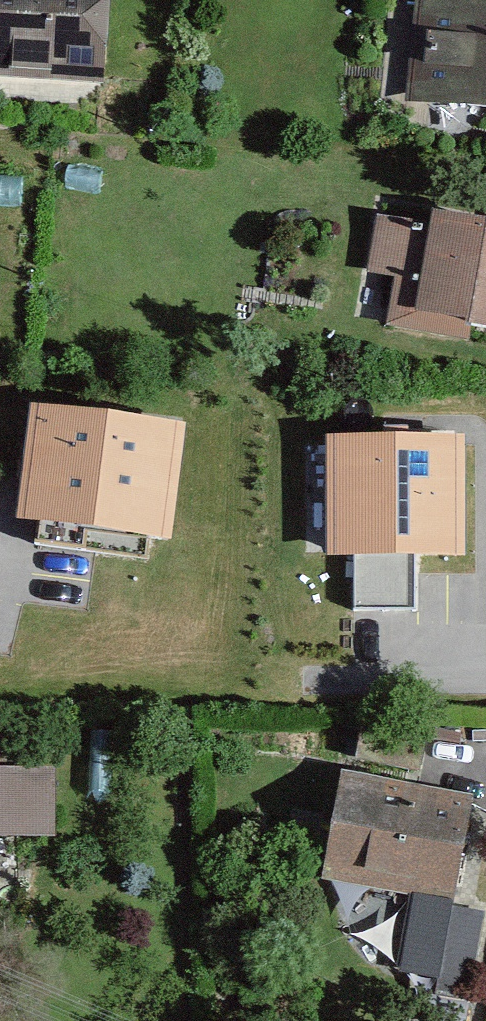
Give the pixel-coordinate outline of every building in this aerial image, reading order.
[(105,83),(111,0),(0,0),(0,75),(105,83)] [(481,0),(415,0),(406,101),(485,108),(485,0),(481,0)] [(432,210),(429,224),(375,215),(365,275),(393,280),(385,326),(470,341),(472,329),(485,331),(485,220),(432,210)] [(185,424),(32,406),(18,525),(171,543),(185,424)] [(465,437),(326,436),(326,560),(465,560),(465,437)] [(54,834),(54,768),(0,768),(0,834),(54,834)] [(477,802),(342,780),(324,887),(459,909),(477,802)] [(453,918),(454,913),(414,906),(399,986),(439,993),(453,918)] [(453,918),(439,993),(437,1003),(473,1010),(485,939),(485,924),(453,918)]
